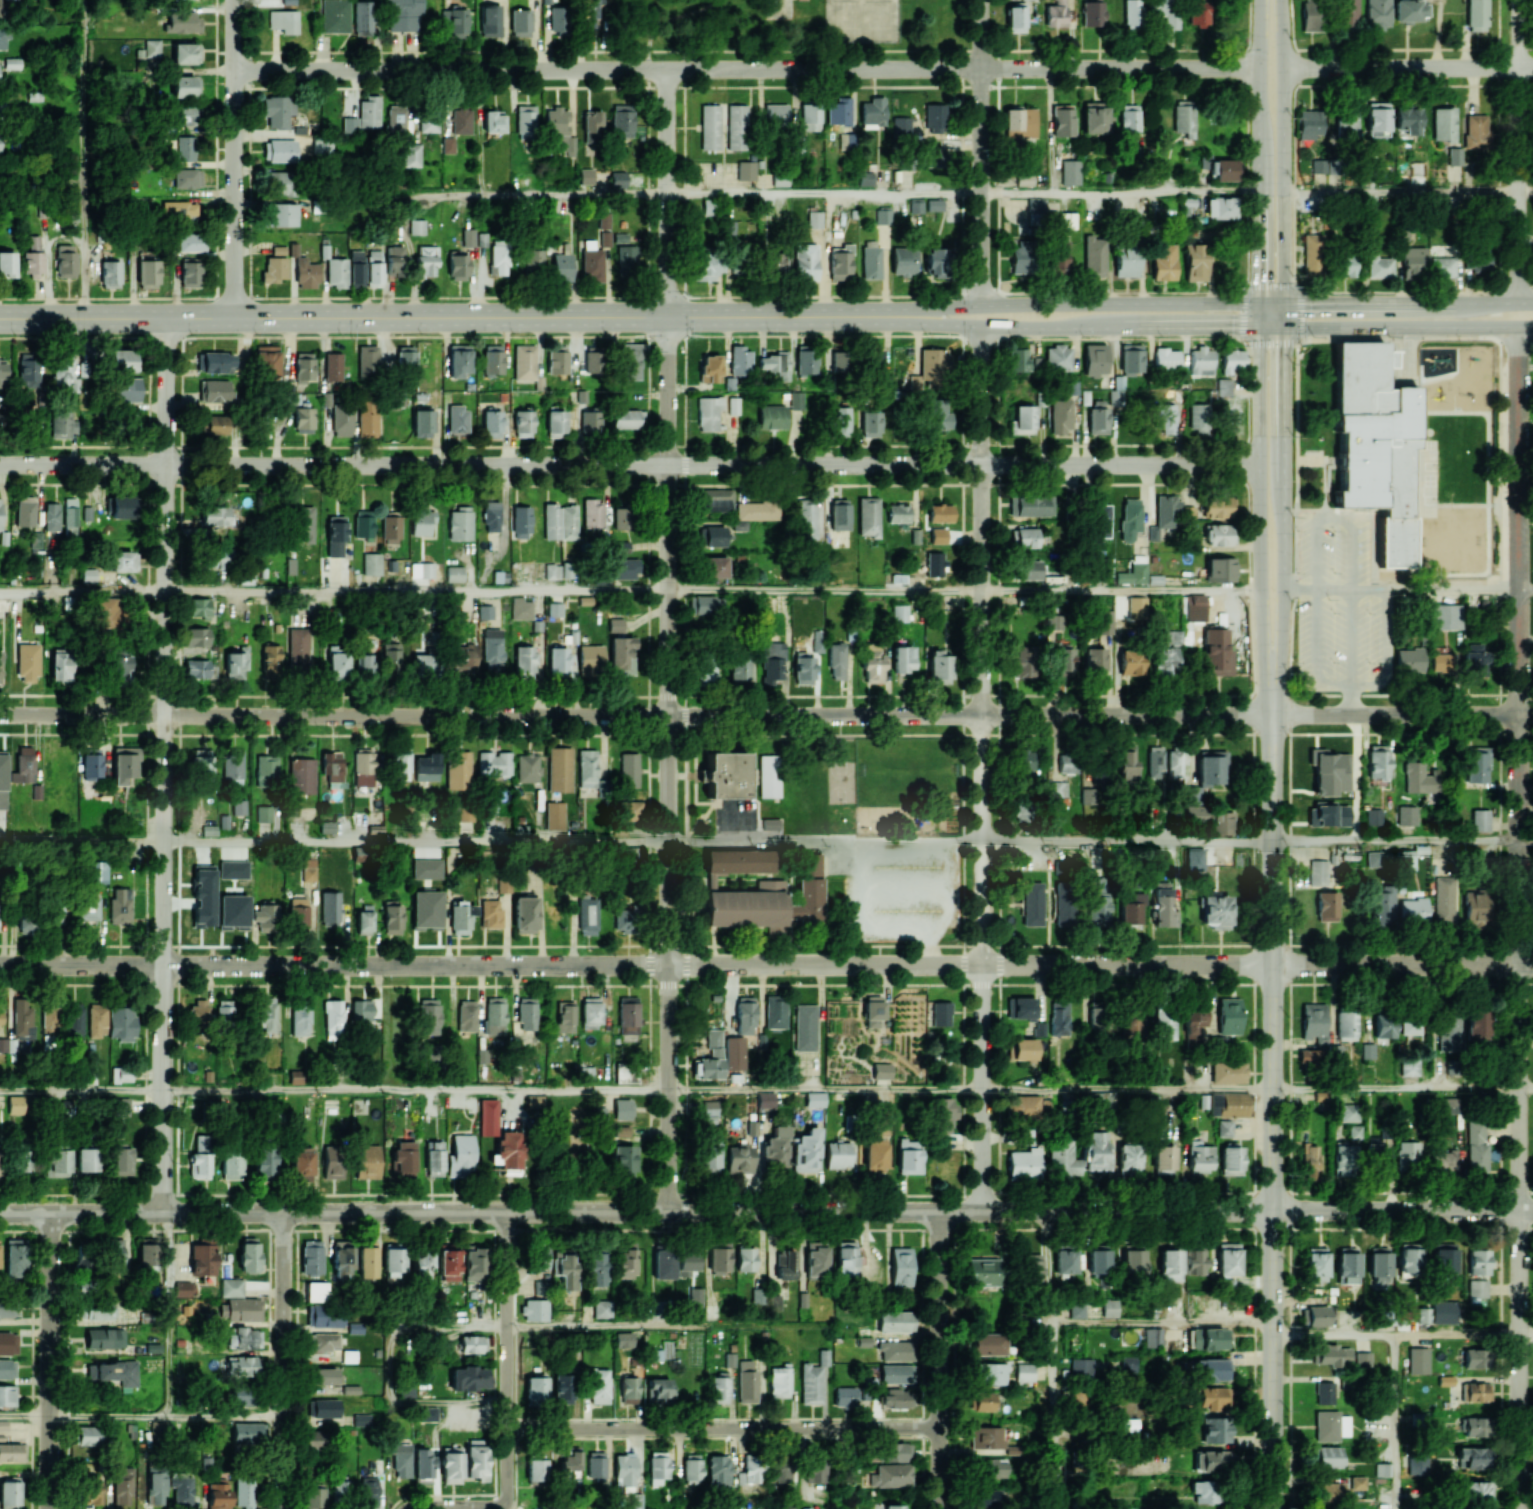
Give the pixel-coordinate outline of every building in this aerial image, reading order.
[(348,0),(322,0),(321,32),(348,32),(348,0)] [(417,14),(422,14),(422,0),(386,0),(387,31),(417,31),(417,14)] [(583,28),(601,28),(602,0),(584,0),(583,28)] [(1066,26),(1066,0),(1053,0),(1053,4),(1046,4),(1045,26),(1066,26)] [(1141,0),(1125,0),(1124,24),(1140,25),(1141,0)] [(1151,16),(1164,16),(1164,29),(1178,29),(1178,4),(1169,4),(1169,0),(1151,0),(1151,16)] [(1208,24),(1207,0),(1188,0),(1189,25),(1208,24)] [(1337,25),(1356,25),(1356,0),(1337,0),(1337,25)] [(1366,29),(1389,28),(1388,0),(1365,0),(1366,29)] [(1392,20),(1426,19),(1425,0),(1402,0),(1392,0),(1392,20)] [(1466,30),(1486,30),(1487,0),(1467,0),(1466,30)] [(372,1),(354,1),(354,36),(372,35),(372,1)] [(1082,2),(1083,26),(1104,25),(1104,1),(1082,2)] [(1300,31),(1321,31),(1321,2),(1300,2),(1300,31)] [(1025,32),(1025,4),(1006,4),(1007,33),(1025,32)] [(481,5),(480,36),(501,37),(501,5),(481,5)] [(468,7),(449,6),(448,37),(467,38),(468,7)] [(562,7),(547,7),(548,32),(563,31),(562,7)] [(510,36),(531,36),(532,9),(511,9),(510,36)] [(297,33),(297,10),(269,10),(269,28),(281,28),(282,34),(297,33)] [(198,32),(198,11),(163,12),(164,33),(198,32)] [(159,39),(145,40),(145,57),(159,56),(159,39)] [(173,64),(200,63),(200,43),(173,43),(173,64)] [(173,76),(173,97),(200,96),(200,76),(173,76)] [(294,96),(262,96),(262,116),(268,116),(268,128),(288,128),(288,115),(293,115),(294,96)] [(885,96),(870,96),(869,102),(861,102),(861,127),(885,127),(885,96)] [(379,97),(359,97),(359,127),(379,127),(379,97)] [(826,124),(851,124),(851,97),(836,97),(836,102),(827,102),(826,124)] [(1082,133),(1107,133),(1107,106),(1096,106),(1096,102),(1082,102),(1082,133)] [(1366,102),(1366,136),(1388,136),(1388,102),(1366,102)] [(788,103),(764,104),(764,126),(788,126),(788,103)] [(801,130),(820,131),(820,103),(801,103),(801,130)] [(926,133),(945,132),(945,103),(926,104),(926,133)] [(727,104),(727,149),(746,149),(747,105),(727,104)] [(1139,105),(1120,104),(1120,130),(1139,131),(1139,105)] [(198,126),(200,106),(174,105),(173,115),(180,115),(180,124),(198,126)] [(515,133),(535,133),(536,105),(516,105),(515,133)] [(700,149),(720,149),(721,105),(701,105),(700,149)] [(1073,136),(1073,105),(1053,105),(1053,136),(1073,136)] [(1193,132),(1193,105),(1173,105),(1174,132),(1193,132)] [(634,137),(633,106),(611,106),(612,137),(634,137)] [(439,132),(439,107),(419,108),(420,132),(439,132)] [(1036,137),(1036,107),(1004,107),(1005,137),(1036,137)] [(1432,140),(1455,140),(1455,107),(1433,107),(1432,140)] [(568,108),(545,109),(545,135),(569,134),(568,108)] [(1419,108),(1395,108),(1395,129),(1405,128),(1405,135),(1419,135),(1419,108)] [(472,133),(471,109),(452,109),(452,134),(472,133)] [(504,132),(504,110),(484,110),(483,132),(504,132)] [(1322,110),(1298,110),(1298,139),(1321,139),(1322,110)] [(1356,110),(1335,110),(1335,136),(1356,136),(1356,110)] [(385,135),(404,135),(405,112),(386,112),(385,135)] [(584,112),(584,146),(602,146),(601,112),(584,112)] [(1487,114),(1466,115),(1466,133),(1463,133),(1463,149),(1488,148),(1487,114)] [(910,116),(892,117),(893,135),(910,135),(910,116)] [(358,117),(343,117),(343,129),(358,129),(358,117)] [(177,161),(196,161),(196,136),(177,135),(177,161)] [(454,153),(454,138),(442,137),(442,153),(454,153)] [(313,153),(332,154),(332,139),(314,138),(313,153)] [(295,139),(268,139),(269,162),(296,161),(295,139)] [(402,166),(420,167),(421,143),(403,143),(402,166)] [(923,167),(942,167),(943,148),(924,147),(923,167)] [(1460,165),(1461,148),(1449,148),(1448,164),(1460,165)] [(1237,180),(1237,169),(1239,169),(1239,158),(1211,159),(1211,154),(1200,154),(1201,171),(1211,171),(1211,181),(1237,180)] [(1428,173),(1428,158),(1414,157),(1414,173),(1428,173)] [(1325,174),(1324,158),(1310,158),(1311,174),(1325,174)] [(1080,185),(1079,159),(1061,160),(1062,185),(1080,185)] [(737,180),(756,180),(755,161),(737,161),(737,180)] [(594,184),(593,168),(580,169),(580,184),(594,184)] [(202,169),(174,169),(174,188),(202,188),(202,169)] [(292,195),(293,171),(269,171),(268,195),(292,195)] [(611,186),(626,187),(627,172),(611,171),(611,186)] [(1016,185),(1033,186),(1033,173),(1016,173),(1016,185)] [(1205,218),(1236,219),(1236,197),(1206,197),(1205,218)] [(944,198),(926,199),(926,211),(944,210),(944,198)] [(923,213),(923,199),(909,199),(909,213),(923,213)] [(162,202),(162,219),(197,219),(197,201),(162,202)] [(298,225),(297,203),(268,204),(268,226),(298,225)] [(874,208),(875,224),(891,224),(890,207),(874,208)] [(599,229),(610,228),(610,211),(598,211),(599,229)] [(808,228),(822,228),(822,211),(808,211),(808,228)] [(1076,228),(1076,212),(1060,212),(1059,228),(1076,228)] [(410,234),(425,234),(425,219),(409,219),(410,234)] [(462,246),(475,246),(476,229),(462,228),(462,246)] [(204,251),(204,233),(178,233),(178,251),(204,251)] [(1320,274),(1321,234),(1303,234),(1302,274),(1320,274)] [(42,235),(29,236),(29,252),(23,252),(24,273),(30,273),(30,276),(43,275),(42,235)] [(1084,276),(1105,276),(1106,235),(1085,235),(1084,276)] [(582,280),(603,281),(603,249),(594,249),(595,240),(583,239),(582,280)] [(1011,242),(1012,273),(1032,273),(1031,242),(1011,242)] [(508,275),(508,244),(490,243),(489,275),(508,275)] [(1175,243),(1153,244),(1153,280),(1175,280),(1175,243)] [(1185,281),(1205,281),(1205,243),(1185,244),(1185,281)] [(817,280),(817,244),(794,244),(794,279),(817,280)] [(1115,276),(1139,276),(1138,244),(1121,244),(1121,251),(1115,251),(1115,276)] [(75,278),(76,245),(57,245),(56,277),(75,278)] [(387,278),(406,277),(405,245),(386,246),(387,278)] [(436,276),(436,246),(417,245),(416,275),(436,276)] [(638,274),(637,245),(616,245),(618,275),(638,274)] [(1454,277),(1455,245),(1431,245),(1430,276),(1454,277)] [(862,279),(881,278),(881,246),(862,246),(862,279)] [(1426,246),(1402,247),(1402,279),(1415,279),(1415,270),(1427,270),(1426,246)] [(915,276),(916,247),(892,247),(892,275),(915,276)] [(946,248),(925,248),(926,275),(946,275),(946,248)] [(543,249),(524,249),(525,271),(543,270),(543,249)] [(364,250),(349,250),(349,286),(363,287),(364,250)] [(381,250),(366,250),(367,287),(382,286),(381,250)] [(467,280),(468,255),(459,255),(459,250),(449,250),(448,279),(467,280)] [(785,275),(784,250),(766,251),(767,276),(785,275)] [(1466,250),(1465,272),(1489,272),(1490,251),(1466,250)] [(0,251),(0,275),(15,275),(15,252),(0,251)] [(552,254),(553,281),(572,281),(572,253),(552,254)] [(693,281),(715,280),(715,253),(693,253),(693,281)] [(1355,254),(1335,255),(1336,275),(1356,275),(1355,254)] [(1393,257),(1368,256),(1368,277),(1392,278),(1393,257)] [(287,257),(263,257),(263,281),(287,282),(287,257)] [(345,286),(345,257),(326,257),(327,286),(345,286)] [(139,288),(159,288),(158,259),(138,260),(139,288)] [(120,261),(101,261),(101,287),(120,287),(120,261)] [(201,287),(200,261),(180,261),(181,288),(201,287)] [(318,287),(317,262),(295,262),(296,288),(318,287)] [(1340,339),(1341,430),(1346,430),(1347,489),(1341,489),(1341,506),(1389,506),(1388,438),(1424,438),(1423,385),(1399,385),(1399,412),(1374,412),(1374,391),(1390,391),(1390,339),(1340,339)] [(641,343),(620,344),(620,379),(641,379),(641,343)] [(535,380),(536,344),(514,344),(513,379),(535,380)] [(1084,375),(1107,375),(1106,344),(1084,344),(1084,375)] [(1142,344),(1120,344),(1121,372),(1142,372),(1142,344)] [(280,377),(278,345),(256,346),(257,378),(280,377)] [(377,345),(358,345),(358,379),(378,378),(377,345)] [(503,345),(483,345),(483,374),(503,374),(503,345)] [(396,370),(415,370),(415,346),(396,346),(396,370)] [(1071,372),(1071,346),(1045,346),(1045,372),(1071,372)] [(752,347),(730,347),(730,375),(751,375),(752,347)] [(1190,347),(1189,374),(1213,375),(1214,350),(1205,350),(1205,347),(1190,347)] [(948,349),(920,348),(920,379),(948,379),(948,349)] [(1027,348),(1008,348),(1009,371),(1031,371),(1031,358),(1027,358),(1027,348)] [(1179,349),(1154,348),(1154,368),(1179,368),(1179,349)] [(137,371),(136,349),(109,350),(109,372),(137,371)] [(796,374),(815,374),(816,349),(796,349),(796,374)] [(1221,373),(1244,374),(1244,350),(1222,349),(1221,373)] [(454,350),(454,380),(475,381),(476,350),(454,350)] [(584,373),(599,374),(600,351),(585,350),(584,373)] [(882,350),(867,350),(867,366),(882,365),(882,350)] [(548,351),(547,373),(567,374),(567,351),(548,351)] [(841,351),(824,352),(825,372),(841,371),(841,351)] [(202,372),(233,373),(233,353),(203,352),(202,372)] [(313,352),(295,352),(295,380),(314,380),(313,352)] [(342,380),(341,352),(325,353),(325,381),(342,380)] [(39,386),(39,353),(18,353),(19,386),(39,386)] [(758,370),(778,370),(778,381),(788,381),(789,354),(759,353),(758,370)] [(701,374),(707,374),(707,382),(721,382),(721,355),(701,355),(701,374)] [(52,360),(53,389),(72,388),(71,360),(52,360)] [(909,389),(920,389),(921,376),(909,376),(909,389)] [(140,377),(120,377),(120,389),(115,389),(115,402),(140,402),(140,377)] [(1231,396),(1231,379),(1217,378),(1217,395),(1231,396)] [(229,401),(230,381),(199,380),(199,400),(229,401)] [(1122,390),(1109,390),(1109,406),(1122,406),(1122,390)] [(790,409),(802,409),(803,392),(790,391),(790,409)] [(719,430),(718,409),(723,409),(723,397),(698,397),(698,431),(719,430)] [(739,414),(739,397),(729,397),(729,414),(739,414)] [(950,429),(949,398),(926,398),(927,430),(950,429)] [(1051,399),(1051,434),(1065,434),(1065,429),(1072,428),(1072,399),(1051,399)] [(377,437),(377,400),(358,400),(357,436),(377,437)] [(1107,434),(1106,400),(1089,400),(1090,434),(1107,434)] [(1175,432),(1175,402),(1155,403),(1156,432),(1175,432)] [(1189,432),(1207,431),(1206,403),(1188,404),(1189,432)] [(332,436),(353,436),(352,405),(331,405),(332,436)] [(1034,434),(1034,405),(1015,405),(1015,420),(1010,420),(1009,434),(1034,434)] [(432,437),(432,406),(412,407),(412,437),(432,437)] [(468,406),(448,406),(448,432),(468,432),(468,406)] [(786,406),(758,406),(759,429),(787,429),(786,406)] [(850,436),(849,406),(831,407),(832,436),(850,436)] [(314,407),(294,408),(295,432),(314,432),(314,407)] [(612,428),(644,429),(644,410),(612,409),(612,428)] [(70,438),(72,411),(52,410),(50,437),(70,438)] [(501,410),(482,410),(483,437),(502,437),(501,410)] [(514,437),(533,437),(533,410),(514,410),(514,437)] [(566,410),(546,410),(546,437),(566,437),(566,410)] [(600,432),(600,410),(580,411),(581,433),(600,432)] [(861,410),(861,437),(881,436),(880,410),(861,410)] [(206,434),(228,434),(228,414),(206,415),(206,434)] [(111,496),(111,518),(139,517),(138,495),(111,496)] [(17,526),(35,526),(35,496),(17,496),(17,526)] [(1013,515),(1054,516),(1055,497),(1014,496),(1013,515)] [(1178,496),(1155,496),(1156,527),(1179,527),(1178,496)] [(1234,517),(1234,496),(1203,497),(1203,518),(1234,517)] [(77,497),(64,498),(65,535),(77,535),(77,497)] [(859,537),(879,537),(879,497),(858,497),(859,537)] [(797,498),(795,537),(815,538),(817,499),(797,498)] [(1140,531),(1141,499),(1121,498),(1121,542),(1134,542),(1134,531),(1140,531)] [(583,528),(604,528),(603,499),(583,499),(583,528)] [(831,530),(849,530),(849,499),(830,499),(831,530)] [(736,520),(779,519),(778,500),(736,501),(736,520)] [(500,531),(500,501),(484,501),(484,531),(500,531)] [(60,531),(60,502),(45,503),(45,531),(60,531)] [(544,539),(577,539),(577,505),(558,505),(558,503),(544,503),(544,539)] [(1110,538),(1111,503),(1092,503),(1091,542),(1102,542),(1102,538),(1110,538)] [(910,522),(910,504),(887,505),(888,522),(910,522)] [(298,546),(314,545),(312,505),(297,506),(298,546)] [(929,522),(953,522),(953,505),(929,505),(929,522)] [(230,506),(201,507),(201,525),(231,525),(230,506)] [(530,506),(510,506),(511,538),(531,538),(530,506)] [(471,540),(471,508),(448,507),(448,539),(471,540)] [(613,507),(614,529),(632,528),(631,507),(613,507)] [(430,535),(430,522),(435,522),(435,508),(412,508),(411,535),(430,535)] [(373,510),(354,510),(354,537),(374,537),(373,510)] [(399,515),(382,515),(383,543),(400,543),(399,515)] [(343,557),(343,541),(346,541),(346,516),(328,516),(327,557),(343,557)] [(1382,520),(1384,565),(1403,564),(1401,520),(1382,520)] [(1233,544),(1232,523),(1207,524),(1207,545),(1233,544)] [(725,526),(704,526),(705,546),(726,546),(725,526)] [(1016,528),(1016,548),(1038,547),(1038,528),(1016,528)] [(231,549),(205,549),(206,569),(232,568),(231,549)] [(111,551),(112,572),(135,571),(135,551),(111,551)] [(944,576),(945,552),(926,552),(926,576),(944,576)] [(363,574),(380,575),(380,553),(363,553),(363,574)] [(727,577),(726,556),(704,557),(705,578),(727,577)] [(295,574),(295,558),(286,558),(286,574),(295,574)] [(1235,582),(1234,558),(1206,558),(1207,582),(1235,582)] [(638,579),(638,559),(611,559),(610,579),(638,579)] [(1015,579),(1042,580),(1042,560),(1016,560),(1015,579)] [(411,562),(410,578),(434,578),(434,563),(411,562)] [(544,563),(545,579),(572,578),(572,571),(562,572),(562,562),(544,563)] [(1116,583),(1146,584),(1147,562),(1131,562),(1131,572),(1117,572),(1116,583)] [(463,566),(446,566),(446,582),(463,582),(463,566)] [(82,582),(105,582),(105,568),(82,568),(82,582)] [(1205,593),(1186,593),(1186,621),(1205,621),(1205,593)] [(722,595),(694,596),(694,614),(723,614),(722,595)] [(1129,597),(1129,619),(1147,618),(1147,597),(1129,597)] [(186,616),(210,616),(209,598),(186,598),(186,616)] [(532,619),(532,599),(511,598),(510,619),(532,619)] [(548,617),(562,617),(562,602),(548,602),(548,617)] [(909,621),(908,604),(893,605),(893,622),(909,621)] [(493,605),(478,605),(478,618),(492,619),(493,605)] [(1431,605),(1431,630),(1463,630),(1463,605),(1431,605)] [(1100,634),(1115,634),(1114,610),(1099,610),(1100,634)] [(1063,629),(1063,613),(1046,614),(1047,630),(1063,629)] [(1232,676),(1233,649),(1228,649),(1228,626),(1205,625),(1203,675),(1232,676)] [(209,627),(185,628),(185,646),(210,646),(209,627)] [(288,670),(308,671),(309,628),(289,627),(288,670)] [(502,629),(483,629),(482,661),(486,661),(486,671),(501,671),(502,629)] [(1166,645),(1190,644),(1190,630),(1166,631),(1166,645)] [(822,652),(823,635),(813,635),(813,652),(822,652)] [(634,637),(610,636),(609,674),(633,675),(634,637)] [(381,643),(382,671),(400,670),(399,642),(381,643)] [(784,642),(764,642),(763,684),(774,684),(774,679),(783,679),(784,642)] [(39,643),(18,644),(19,682),(40,682),(39,643)] [(263,674),(280,674),(280,643),(263,643),(263,674)] [(845,679),(846,644),(828,643),(827,668),(831,668),(831,679),(845,679)] [(446,668),(475,669),(475,645),(446,644),(446,668)] [(578,645),(579,675),(603,675),(603,644),(578,645)] [(226,678),(247,678),(246,645),(239,645),(239,652),(225,652),(226,678)] [(514,646),(514,677),(535,676),(534,645),(514,646)] [(1177,645),(1153,645),(1152,673),(1176,674),(1177,645)] [(328,676),(348,676),(347,646),(328,646),(328,676)] [(548,672),(568,672),(569,647),(548,646),(548,672)] [(883,646),(863,646),(863,683),(883,683),(883,646)] [(913,646),(893,646),(894,671),(913,671),(913,646)] [(1484,676),(1485,647),(1464,646),(1463,676),(1484,676)] [(1034,677),(1035,647),(1014,647),(1013,676),(1034,677)] [(1074,648),(1055,648),(1056,676),(1075,676),(1074,648)] [(1085,648),(1085,675),(1107,674),(1106,648),(1085,648)] [(1396,648),(1395,674),(1423,675),(1423,649),(1396,648)] [(950,683),(950,655),(942,655),(942,650),(930,650),(929,683),(950,683)] [(1120,675),(1142,675),(1142,651),(1119,652),(1120,675)] [(52,679),(71,679),(71,652),(52,652),(52,679)] [(795,684),(814,683),(813,657),(805,657),(805,652),(795,652),(795,684)] [(373,653),(357,654),(357,673),(374,673),(373,653)] [(440,653),(412,654),(412,675),(441,674),(440,653)] [(1430,672),(1452,672),(1453,654),(1431,653),(1430,672)] [(750,658),(730,658),(730,684),(749,684),(750,658)] [(209,677),(209,659),(185,659),(185,678),(209,677)] [(698,684),(715,685),(716,660),(698,660),(698,684)] [(1137,745),(1119,745),(1119,780),(1136,780),(1137,745)] [(1389,779),(1389,745),(1368,745),(1368,779),(1389,779)] [(35,781),(34,746),(16,746),(17,782),(35,781)] [(113,785),(125,785),(125,777),(135,777),(136,760),(140,760),(141,747),(113,746),(113,785)] [(1163,746),(1148,746),(1148,777),(1163,777),(1163,746)] [(547,792),(571,792),(572,747),(548,747),(547,792)] [(409,780),(410,748),(393,748),(392,780),(409,780)] [(1314,795),(1335,796),(1335,791),(1349,791),(1349,753),(1325,753),(1325,749),(1308,748),(1308,764),(1314,764),(1314,795)] [(211,749),(193,749),(193,777),(210,777),(211,749)] [(244,749),(224,749),(223,780),(232,780),(232,783),(243,783),(244,749)] [(595,787),(596,750),(578,749),(578,787),(595,787)] [(101,776),(101,750),(79,750),(79,764),(83,764),(83,780),(94,780),(94,776),(101,776)] [(1034,750),(1015,751),(1016,777),(1035,776),(1034,750)] [(1182,750),(1168,751),(1169,777),(1183,777),(1182,750)] [(414,757),(413,780),(438,780),(438,751),(424,751),(424,757),(414,757)] [(445,789),(469,789),(470,751),(456,751),(455,758),(446,758),(445,789)] [(511,752),(492,753),(492,751),(477,752),(478,775),(511,774),(511,752)] [(1197,784),(1222,783),(1222,768),(1226,768),(1226,751),(1197,751),(1197,784)] [(341,752),(321,752),(322,774),(327,774),(327,781),(342,780),(341,752)] [(374,752),(354,752),(352,785),(373,786),(374,752)] [(746,752),(705,753),(706,798),(747,797),(746,752)] [(1463,783),(1484,782),(1483,752),(1462,752),(1463,783)] [(639,753),(620,753),(621,787),(639,787),(639,753)] [(516,782),(539,782),(539,754),(517,754),(516,782)] [(1058,773),(1075,774),(1076,755),(1059,754),(1058,773)] [(278,755),(257,755),(256,785),(277,786),(278,755)] [(780,797),(779,755),(759,755),(759,797),(780,797)] [(1090,783),(1110,782),(1109,755),(1089,755),(1090,783)] [(315,793),(314,758),(289,758),(290,794),(315,793)] [(1403,763),(1405,793),(1439,792),(1438,776),(1424,776),(1423,762),(1403,763)] [(1068,796),(1068,781),(1048,782),(1049,797),(1068,796)] [(1184,803),(1200,804),(1201,787),(1184,786),(1184,803)] [(1081,804),(1095,804),(1095,788),(1082,788),(1081,804)] [(246,799),(232,800),(233,815),(247,814),(246,799)] [(729,801),(730,821),(762,819),(763,830),(779,830),(779,818),(769,819),(768,799),(729,801)] [(617,800),(617,820),(641,820),(642,801),(617,800)] [(564,829),(564,801),(546,801),(546,829),(564,829)] [(1336,801),(1310,802),(1310,826),(1348,825),(1348,805),(1336,805),(1336,801)] [(1016,821),(1027,821),(1027,803),(1016,803),(1016,821)] [(257,822),(273,822),(272,805),(256,806),(257,822)] [(1183,823),(1204,822),(1203,806),(1183,806),(1183,823)] [(1212,809),(1211,834),(1233,834),(1233,810),(1212,809)] [(1365,825),(1381,825),(1382,809),(1366,809),(1365,825)] [(1489,809),(1472,809),(1472,831),(1489,831),(1489,809)] [(320,833),(336,833),(336,821),(319,821),(320,833)] [(705,872),(774,873),(774,850),(705,849),(705,872)] [(1197,867),(1197,849),(1181,849),(1181,867),(1197,867)] [(1415,850),(1398,850),(1398,870),(1414,870),(1415,850)] [(1382,851),(1366,851),(1366,867),(1382,867),(1382,851)] [(705,925),(790,926),(790,920),(821,920),(822,854),(799,854),(798,905),(784,904),(785,880),(756,879),(756,891),(706,891),(705,925)] [(302,881),(316,881),(316,858),(302,859),(302,881)] [(107,883),(108,861),(87,860),(87,883),(107,883)] [(248,860),(218,861),(219,879),(248,878),(248,860)] [(1054,860),(1055,875),(1078,875),(1078,860),(1054,860)] [(1310,886),(1328,886),(1328,860),(1310,860),(1310,886)] [(1109,895),(1104,895),(1104,876),(1089,876),(1088,924),(1108,925),(1109,895)] [(1434,922),(1454,923),(1455,877),(1435,876),(1434,922)] [(1022,926),(1044,926),(1042,882),(1021,882),(1022,926)] [(1054,925),(1075,924),(1073,882),(1053,883),(1054,925)] [(1177,910),(1171,910),(1170,882),(1153,882),(1154,927),(1178,927),(1177,910)] [(1394,887),(1383,887),(1383,892),(1372,892),(1373,923),(1395,922),(1394,887)] [(109,898),(110,924),(131,923),(130,888),(113,889),(113,898),(109,898)] [(98,920),(98,889),(79,889),(79,920),(98,920)] [(322,891),(322,925),(339,925),(339,891),(322,891)] [(441,891),(414,892),(415,927),(441,927),(441,891)] [(1316,892),(1317,921),(1338,921),(1338,891),(1316,892)] [(1488,891),(1464,892),(1465,924),(1488,923),(1488,891)] [(1140,929),(1140,904),(1145,904),(1145,893),(1120,892),(1119,928),(1140,929)] [(248,925),(248,895),(219,895),(219,930),(230,930),(230,925),(248,925)] [(1231,929),(1230,895),(1201,896),(1202,925),(1211,925),(1211,929),(1231,929)] [(513,933),(536,933),(537,896),(513,896),(513,933)] [(307,927),(307,898),(290,898),(290,927),(307,927)] [(597,898),(578,898),(578,935),(597,935),(597,898)] [(1401,898),(1400,922),(1428,923),(1428,899),(1401,898)] [(500,900),(480,899),(480,928),(500,928),(500,900)] [(258,931),(276,932),(277,901),(259,901),(259,910),(251,910),(250,921),(258,921),(258,931)] [(402,902),(384,902),(383,934),(402,934),(402,902)] [(450,902),(450,934),(470,934),(469,915),(475,915),(475,905),(464,905),(464,902),(450,902)] [(209,903),(190,903),(189,930),(208,930),(209,903)] [(358,934),(372,934),(372,904),(357,904),(358,934)] [(614,928),(640,929),(640,904),(631,904),(631,910),(615,909),(614,928)] [(52,907),(52,923),(64,923),(64,907),(52,907)] [(17,918),(17,931),(36,931),(36,918),(17,918)] [(32,1026),(31,995),(12,996),(13,1036),(26,1036),(26,1026),(32,1026)] [(755,1026),(755,997),(736,996),(736,1034),(751,1034),(751,1026),(755,1026)] [(766,1028),(787,1028),(786,996),(765,996),(766,1028)] [(883,996),(865,996),(865,1027),(879,1027),(879,1019),(883,1019),(883,996)] [(276,997),(258,997),(258,1033),(277,1032),(276,997)] [(292,1034),(311,1034),(310,997),(291,998),(292,1034)] [(484,1034),(504,1035),(505,997),(485,997),(484,1034)] [(537,1031),(536,997),(518,997),(519,1031),(537,1031)] [(601,1027),(601,997),(582,997),(582,1028),(601,1027)] [(639,1034),(638,997),(618,997),(618,1034),(639,1034)] [(1013,1018),(1036,1018),(1035,997),(1012,997),(1013,1018)] [(419,1034),(439,1034),(439,998),(419,998),(419,1034)] [(1239,998),(1219,998),(1219,1034),(1240,1034),(1239,998)] [(209,999),(191,999),(191,1024),(208,1024),(209,999)] [(217,1022),(233,1023),(233,999),(217,999),(217,1022)] [(342,999),(324,1000),(325,1039),(343,1039),(342,999)] [(353,1021),(373,1021),(372,999),(352,999),(353,1021)] [(476,1000),(457,1001),(458,1032),(477,1031),(476,1000)] [(574,1032),(574,1001),(557,1001),(556,1032),(574,1032)] [(950,1001),(932,1002),(933,1026),(951,1025),(950,1001)] [(1069,1002),(1051,1001),(1051,1035),(1068,1035),(1069,1002)] [(1089,1030),(1103,1030),(1103,1001),(1089,1001),(1089,1030)] [(89,1038),(101,1037),(100,1024),(107,1024),(106,1003),(88,1004),(89,1038)] [(1326,1003),(1301,1003),(1302,1038),(1316,1038),(1316,1044),(1326,1044),(1326,1003)] [(817,1050),(816,1005),(795,1005),(795,1051),(817,1050)] [(135,1040),(135,1007),(109,1006),(108,1040),(135,1040)] [(83,1035),(84,1007),(67,1007),(66,1035),(83,1035)] [(1175,1039),(1174,1009),(1153,1009),(1154,1036),(1167,1035),(1167,1039),(1175,1039)] [(1205,1026),(1205,1009),(1184,1009),(1185,1045),(1201,1045),(1200,1026),(1205,1026)] [(1488,1038),(1488,1011),(1466,1010),(1465,1037),(1488,1038)] [(1356,1040),(1357,1011),(1337,1011),(1336,1040),(1356,1040)] [(1395,1038),(1395,1011),(1374,1011),(1374,1037),(1395,1038)] [(1124,1033),(1142,1034),(1143,1012),(1125,1012),(1124,1033)] [(1401,1035),(1420,1034),(1420,1012),(1400,1012),(1401,1035)] [(1438,1051),(1460,1052),(1460,1019),(1439,1018),(1438,1051)] [(722,1078),(722,1029),(708,1029),(708,1058),(697,1058),(698,1078),(722,1078)] [(744,1036),(725,1037),(726,1073),(745,1072),(744,1036)] [(1036,1039),(1012,1039),(1012,1060),(1036,1059),(1036,1039)] [(1401,1076),(1420,1075),(1419,1058),(1400,1059),(1401,1076)] [(1211,1083),(1245,1083),(1245,1061),(1211,1061),(1211,1083)] [(873,1079),(891,1079),(892,1063),(873,1063),(873,1079)] [(131,1082),(132,1067),(112,1066),(111,1082),(131,1082)] [(638,1082),(637,1066),(615,1067),(616,1082),(638,1082)] [(775,1107),(775,1092),(757,1093),(758,1108),(775,1107)] [(825,1092),(806,1092),(806,1107),(825,1107),(825,1092)] [(1248,1093),(1209,1093),(1210,1117),(1248,1116),(1248,1093)] [(23,1095),(8,1095),(9,1115),(24,1114),(23,1095)] [(1040,1117),(1040,1096),(1008,1095),(1008,1116),(1040,1117)] [(1458,1114),(1458,1098),(1444,1097),(1444,1113),(1458,1114)] [(479,1135),(497,1135),(496,1154),(490,1153),(490,1163),(500,1163),(500,1175),(522,1175),(523,1131),(498,1131),(498,1099),(479,1099),(479,1135)] [(614,1120),(630,1120),(631,1099),(614,1099),(614,1120)] [(717,1100),(703,1101),(703,1124),(718,1124),(717,1100)] [(58,1118),(72,1118),(72,1104),(58,1104),(58,1118)] [(1340,1121),(1359,1122),(1359,1105),(1340,1105),(1340,1121)] [(1232,1136),(1232,1120),(1217,1120),(1217,1137),(1232,1136)] [(1467,1121),(1467,1171),(1487,1170),(1487,1144),(1484,1144),(1483,1121),(1467,1121)] [(788,1126),(774,1125),(774,1137),(763,1137),(763,1167),(788,1167),(788,1126)] [(616,1136),(629,1136),(629,1126),(615,1126),(616,1136)] [(794,1172),(820,1172),(821,1127),(808,1127),(808,1136),(794,1136),(794,1172)] [(1109,1170),(1109,1132),(1093,1131),(1093,1142),(1084,1142),(1084,1170),(1109,1170)] [(473,1135),(451,1135),(451,1154),(447,1155),(447,1177),(466,1177),(466,1170),(473,1170),(473,1135)] [(189,1153),(190,1178),(209,1178),(208,1136),(202,1137),(203,1145),(201,1145),(201,1153),(189,1153)] [(1389,1146),(1379,1146),(1380,1137),(1368,1136),(1367,1168),(1388,1169),(1389,1146)] [(865,1172),(886,1172),(887,1139),(865,1139),(865,1172)] [(921,1174),(922,1140),(898,1139),(898,1173),(921,1174)] [(719,1140),(700,1140),(700,1171),(719,1171),(719,1140)] [(828,1168),(852,1167),(852,1140),(827,1140),(828,1168)] [(1082,1176),(1082,1159),(1074,1159),(1073,1140),(1049,1141),(1050,1177),(1082,1176)] [(1211,1173),(1212,1145),(1200,1145),(1200,1140),(1190,1140),(1189,1172),(1211,1173)] [(414,1141),(391,1142),(392,1178),(414,1178),(414,1141)] [(443,1141),(425,1141),(425,1176),(443,1176),(443,1141)] [(635,1171),(635,1145),(621,1145),(621,1141),(613,1141),(612,1171),(635,1171)] [(1410,1170),(1411,1163),(1419,1163),(1419,1141),(1398,1141),(1397,1170),(1410,1170)] [(1141,1172),(1140,1143),(1119,1144),(1120,1172),(1141,1172)] [(1332,1143),(1333,1176),(1355,1175),(1354,1143),(1332,1143)] [(323,1178),(343,1178),(344,1145),(324,1145),(323,1178)] [(380,1145),(357,1145),(356,1178),(379,1178),(380,1145)] [(1155,1145),(1154,1174),(1175,1174),(1175,1145),(1155,1145)] [(1320,1145),(1304,1145),(1303,1179),(1319,1179),(1320,1145)] [(132,1175),(133,1147),(113,1146),(112,1175),(132,1175)] [(727,1146),(727,1171),(754,1171),(753,1146),(727,1146)] [(1009,1180),(1041,1179),(1040,1146),(1029,1146),(1029,1151),(1008,1151),(1009,1180)] [(1220,1147),(1221,1175),(1242,1175),(1242,1146),(1220,1147)] [(77,1171),(97,1171),(97,1148),(77,1148),(77,1171)] [(313,1149),(292,1148),(292,1180),(312,1181),(313,1149)] [(32,1149),(14,1149),(13,1172),(31,1172),(32,1149)] [(70,1149),(46,1149),(45,1176),(70,1177),(70,1149)] [(242,1179),(241,1149),(221,1150),(222,1179),(242,1179)] [(565,1153),(565,1160),(571,1164),(577,1160),(577,1153),(571,1150),(565,1153)] [(1456,1170),(1457,1151),(1433,1150),(1432,1170),(1456,1170)] [(124,1238),(109,1238),(110,1272),(130,1272),(129,1244),(124,1244),(124,1238)] [(6,1276),(25,1277),(26,1239),(7,1239),(6,1276)] [(139,1266),(155,1265),(154,1239),(138,1239),(139,1266)] [(191,1240),(190,1273),(215,1274),(216,1241),(191,1240)] [(323,1273),(322,1240),(301,1241),(302,1274),(323,1273)] [(376,1240),(358,1241),(359,1278),(377,1277),(376,1240)] [(806,1279),(827,1279),(828,1242),(807,1241),(806,1279)] [(857,1275),(857,1241),(837,1242),(838,1276),(857,1275)] [(239,1270),(259,1271),(259,1243),(239,1242),(239,1270)] [(616,1251),(615,1278),(634,1279),(635,1243),(623,1242),(622,1252),(616,1251)] [(730,1242),(708,1242),(708,1273),(730,1273),(730,1242)] [(352,1243),(333,1243),(333,1277),(352,1277),(352,1243)] [(404,1243),(384,1243),(384,1275),(404,1275),(404,1243)] [(439,1280),(459,1280),(458,1243),(438,1243),(439,1280)] [(1121,1243),(1122,1273),(1145,1272),(1144,1243),(1121,1243)] [(1217,1275),(1239,1275),(1240,1243),(1218,1243),(1217,1275)] [(1434,1276),(1455,1277),(1456,1244),(1435,1243),(1434,1276)] [(1090,1272),(1111,1272),(1110,1244),(1089,1244),(1090,1272)] [(485,1247),(464,1246),(463,1280),(484,1281),(485,1247)] [(549,1246),(536,1246),(535,1268),(549,1268),(549,1246)] [(674,1278),(673,1247),(652,1248),(653,1279),(674,1278)] [(736,1271),(755,1271),(755,1247),(736,1247),(736,1271)] [(912,1247),(891,1248),(892,1286),(913,1285),(912,1247)] [(1205,1274),(1205,1247),(1185,1248),(1186,1274),(1205,1274)] [(1308,1281),(1327,1281),(1327,1247),(1307,1247),(1308,1281)] [(1359,1282),(1359,1247),(1338,1247),(1337,1282),(1359,1282)] [(1421,1248),(1399,1247),(1398,1274),(1420,1275),(1421,1248)] [(433,1249),(413,1248),(412,1273),(432,1273),(433,1249)] [(606,1285),(606,1249),(586,1249),(586,1286),(606,1285)] [(796,1278),(795,1249),(776,1250),(776,1279),(796,1278)] [(1077,1273),(1078,1249),(1057,1249),(1056,1273),(1077,1273)] [(1181,1249),(1160,1249),(1160,1281),(1181,1281),(1181,1249)] [(1488,1249),(1468,1250),(1469,1275),(1489,1274),(1488,1249)] [(92,1270),(91,1250),(75,1251),(76,1271),(92,1270)] [(576,1290),(577,1251),(556,1250),(555,1276),(561,1276),(561,1290),(576,1290)] [(1044,1254),(1024,1254),(1024,1281),(1044,1281),(1044,1254)] [(1000,1285),(1000,1259),(969,1258),(968,1284),(1000,1285)] [(243,1296),(243,1279),(221,1278),(221,1296),(243,1296)] [(1468,1297),(1487,1297),(1488,1279),(1469,1279),(1468,1297)] [(174,1296),(195,1297),(195,1281),(175,1280),(174,1296)] [(306,1301),(327,1301),(327,1282),(306,1282),(306,1301)] [(766,1303),(766,1286),(752,1286),(753,1303),(766,1303)] [(226,1321),(261,1321),(262,1298),(227,1298),(226,1321)] [(548,1298),(522,1299),(523,1321),(549,1320),(548,1298)] [(593,1317),(613,1318),(613,1300),(594,1299),(593,1317)] [(1102,1316),(1117,1317),(1118,1300),(1103,1299),(1102,1316)] [(19,1317),(18,1300),(0,1300),(0,1317),(19,1317)] [(85,1319),(117,1319),(117,1300),(85,1300),(85,1319)] [(1456,1323),(1456,1301),(1432,1301),(1431,1323),(1456,1323)] [(1070,1318),(1085,1318),(1085,1302),(1070,1302),(1070,1318)] [(1414,1319),(1415,1303),(1401,1303),(1401,1319),(1414,1319)] [(1306,1306),(1307,1326),(1329,1326),(1329,1305),(1306,1306)] [(310,1327),(344,1327),(343,1306),(309,1306),(310,1327)] [(1429,1323),(1429,1307),(1417,1307),(1417,1323),(1429,1323)] [(878,1332),(909,1332),(910,1311),(879,1311),(878,1332)] [(1014,1315),(1013,1328),(1028,1329),(1029,1316),(1014,1315)] [(871,1346),(872,1328),(858,1327),(857,1346),(871,1346)] [(125,1347),(124,1328),(86,1329),(86,1348),(125,1347)] [(261,1347),(261,1328),(233,1329),(234,1332),(226,1333),(226,1348),(261,1347)] [(1162,1347),(1161,1328),(1145,1328),(1145,1347),(1162,1347)] [(1229,1329),(1200,1328),(1200,1349),(1228,1349),(1229,1329)] [(615,1331),(614,1348),(633,1349),(634,1332),(615,1331)] [(17,1355),(17,1332),(0,1332),(0,1355),(17,1355)] [(313,1351),(339,1350),(339,1333),(312,1333),(313,1351)] [(1007,1355),(1007,1333),(974,1333),(974,1355),(1007,1355)] [(486,1353),(486,1335),(460,1336),(461,1353),(486,1353)] [(912,1341),(877,1342),(877,1361),(912,1361),(912,1341)] [(1350,1347),(1339,1347),(1339,1344),(1316,1344),(1316,1363),(1328,1363),(1328,1367),(1350,1367),(1350,1347)] [(1428,1374),(1428,1347),(1408,1347),(1408,1373),(1428,1374)] [(1485,1367),(1485,1348),(1463,1349),(1463,1368),(1485,1367)] [(1371,1352),(1355,1352),(1355,1368),(1370,1368),(1371,1352)] [(258,1356),(226,1356),(226,1375),(258,1376),(258,1356)] [(1137,1356),(1120,1357),(1121,1372),(1137,1371),(1137,1356)] [(1093,1358),(1071,1358),(1071,1379),(1093,1378),(1093,1358)] [(1201,1369),(1201,1380),(1229,1381),(1230,1359),(1194,1358),(1194,1368),(1201,1369)] [(15,1379),(15,1359),(0,1359),(0,1379),(15,1379)] [(137,1386),(136,1360),(94,1362),(95,1379),(120,1379),(120,1387),(137,1386)] [(739,1403),(758,1403),(757,1370),(753,1370),(752,1360),(737,1360),(739,1403)] [(770,1397),(791,1397),(790,1362),(783,1363),(783,1367),(769,1367),(770,1397)] [(822,1404),(821,1366),(810,1366),(810,1362),(800,1362),(802,1405),(822,1404)] [(1016,1381),(1035,1381),(1035,1363),(1017,1362),(1016,1381)] [(1007,1384),(1007,1363),(976,1363),(976,1384),(1007,1384)] [(914,1364),(880,1364),(880,1383),(914,1383),(914,1364)] [(487,1367),(450,1366),(449,1389),(486,1389),(487,1367)] [(336,1368),(313,1368),(314,1384),(337,1384),(336,1368)] [(610,1369),(590,1368),(590,1403),(609,1404),(610,1369)] [(572,1403),(571,1374),(554,1375),(555,1404),(572,1403)] [(710,1374),(710,1402),(729,1402),(729,1374),(710,1374)] [(528,1375),(526,1404),(547,1405),(548,1376),(528,1375)] [(1453,1376),(1438,1376),(1438,1385),(1453,1385),(1453,1376)] [(639,1377),(621,1377),(620,1403),(638,1403),(639,1377)] [(672,1378),(648,1378),(648,1403),(671,1403),(672,1378)] [(1316,1404),(1334,1404),(1334,1381),(1316,1382),(1316,1404)] [(415,1397),(415,1382),(400,1383),(400,1397),(415,1397)] [(1465,1401),(1491,1401),(1491,1382),(1465,1383),(1465,1401)] [(0,1385),(0,1405),(16,1406),(16,1385),(0,1385)] [(231,1385),(230,1405),(252,1405),(253,1385),(231,1385)] [(359,1394),(359,1385),(342,1385),(342,1393),(359,1394)] [(857,1406),(857,1387),(834,1387),(834,1406),(857,1406)] [(1205,1387),(1204,1410),(1228,1411),(1229,1388),(1205,1387)] [(883,1409),(909,1409),(909,1389),(883,1389),(883,1409)] [(974,1410),(994,1411),(994,1392),(975,1392),(974,1410)] [(338,1399),(308,1399),(308,1417),(338,1417),(338,1399)] [(437,1421),(437,1407),(421,1407),(421,1421),(437,1421)] [(1315,1410),(1315,1441),(1339,1441),(1339,1436),(1350,1436),(1350,1416),(1340,1415),(1340,1411),(1315,1410)] [(353,1413),(353,1425),(370,1426),(370,1414),(353,1413)] [(1229,1443),(1230,1417),(1203,1417),(1202,1442),(1229,1443)] [(1488,1436),(1488,1417),(1463,1417),(1463,1437),(1488,1436)] [(1139,1418),(1121,1418),(1121,1430),(1139,1430),(1139,1418)] [(151,1436),(167,1437),(167,1421),(151,1420),(151,1436)] [(265,1422),(233,1422),(232,1443),(264,1444),(265,1422)] [(78,1444),(101,1444),(101,1426),(77,1426),(78,1444)] [(1003,1426),(971,1427),(972,1448),(1003,1448),(1003,1426)] [(305,1430),(305,1449),(324,1449),(324,1430),(305,1430)] [(465,1477),(477,1477),(477,1481),(486,1481),(487,1439),(466,1439),(465,1477)] [(0,1443),(0,1461),(20,1461),(21,1443),(0,1443)] [(880,1462),(911,1461),(911,1443),(880,1443),(880,1462)] [(409,1478),(410,1444),(390,1444),(389,1455),(394,1455),(393,1478),(409,1478)] [(462,1446),(441,1447),(441,1484),(462,1483),(462,1446)] [(580,1470),(581,1447),(562,1446),(561,1469),(580,1470)] [(1316,1467),(1341,1468),(1341,1446),(1316,1446),(1316,1467)] [(1456,1447),(1457,1459),(1464,1459),(1464,1469),(1488,1469),(1487,1446),(1456,1447)] [(414,1484),(432,1483),(431,1448),(413,1449),(414,1484)] [(1198,1471),(1229,1472),(1229,1451),(1199,1450),(1198,1471)] [(587,1478),(595,1478),(595,1481),(605,1481),(606,1452),(587,1451),(587,1478)] [(661,1486),(662,1479),(668,1479),(668,1452),(649,1452),(649,1486),(661,1486)] [(615,1453),(615,1485),(623,1485),(623,1491),(635,1491),(636,1454),(615,1453)] [(701,1482),(701,1454),(684,1454),(684,1482),(701,1482)] [(730,1455),(708,1455),(709,1489),(730,1488),(730,1455)] [(545,1481),(546,1456),(528,1456),(527,1480),(545,1481)] [(737,1484),(760,1485),(760,1456),(745,1456),(744,1472),(738,1472),(737,1484)] [(791,1482),(792,1456),(772,1456),(771,1482),(791,1482)] [(807,1482),(826,1483),(827,1459),(807,1459),(807,1482)] [(1006,1478),(1007,1459),(982,1459),(981,1477),(1006,1478)] [(911,1486),(911,1464),(875,1464),(875,1474),(868,1474),(869,1487),(911,1486)] [(114,1505),(131,1504),(130,1467),(113,1468),(114,1505)] [(165,1505),(166,1473),(147,1472),(146,1504),(165,1505)] [(80,1504),(102,1504),(102,1476),(80,1476),(80,1504)] [(173,1506),(193,1506),(192,1476),(173,1476),(173,1506)] [(21,1478),(0,1477),(0,1505),(20,1505),(21,1478)] [(377,1477),(359,1477),(360,1508),(378,1508),(377,1477)] [(1365,1477),(1350,1477),(1350,1490),(1365,1490),(1365,1477)] [(349,1501),(350,1479),(333,1478),(332,1500),(349,1501)] [(243,1506),(243,1508),(253,1508),(254,1480),(235,1479),(234,1505),(243,1506)] [(1318,1481),(1317,1501),(1344,1502),(1344,1480),(1329,1479),(1329,1481),(1318,1481)] [(1190,1480),(1190,1493),(1195,1494),(1194,1502),(1218,1503),(1218,1480),(1190,1480)] [(1463,1501),(1492,1501),(1492,1481),(1464,1481),(1463,1501)] [(230,1483),(208,1482),(208,1508),(229,1508),(230,1483)] [(304,1507),(324,1508),(324,1488),(304,1487),(304,1507)] [(976,1508),(1002,1507),(1001,1489),(976,1490),(976,1508)] [(631,1508),(642,1508),(643,1494),(632,1493),(631,1508)]
